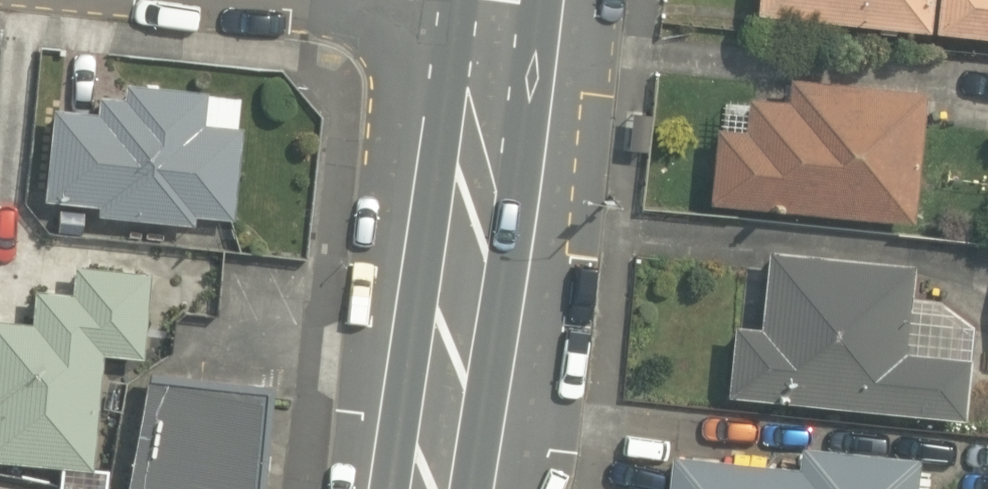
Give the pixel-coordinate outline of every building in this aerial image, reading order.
[(750,12),(987,36),(987,0),(751,0),(750,12)] [(927,86),(782,71),(780,91),(743,88),(739,123),(713,120),(705,194),(914,216),(927,86)] [(230,221),(238,96),(99,87),(98,104),(57,101),(54,211),(91,213),(91,224),(191,230),(191,219),(230,221)] [(758,332),(730,328),(722,396),(955,423),(962,358),(901,351),(909,277),(766,261),(758,332)] [(96,360),(141,363),(146,275),(102,272),(0,266),(0,467),(89,472),(96,360)] [(155,363),(129,488),(264,488),(284,389),(155,363)] [(968,438),(963,488),(987,488),(987,440),(968,438)] [(661,488),(898,488),(900,466),(664,448),(661,488)]
